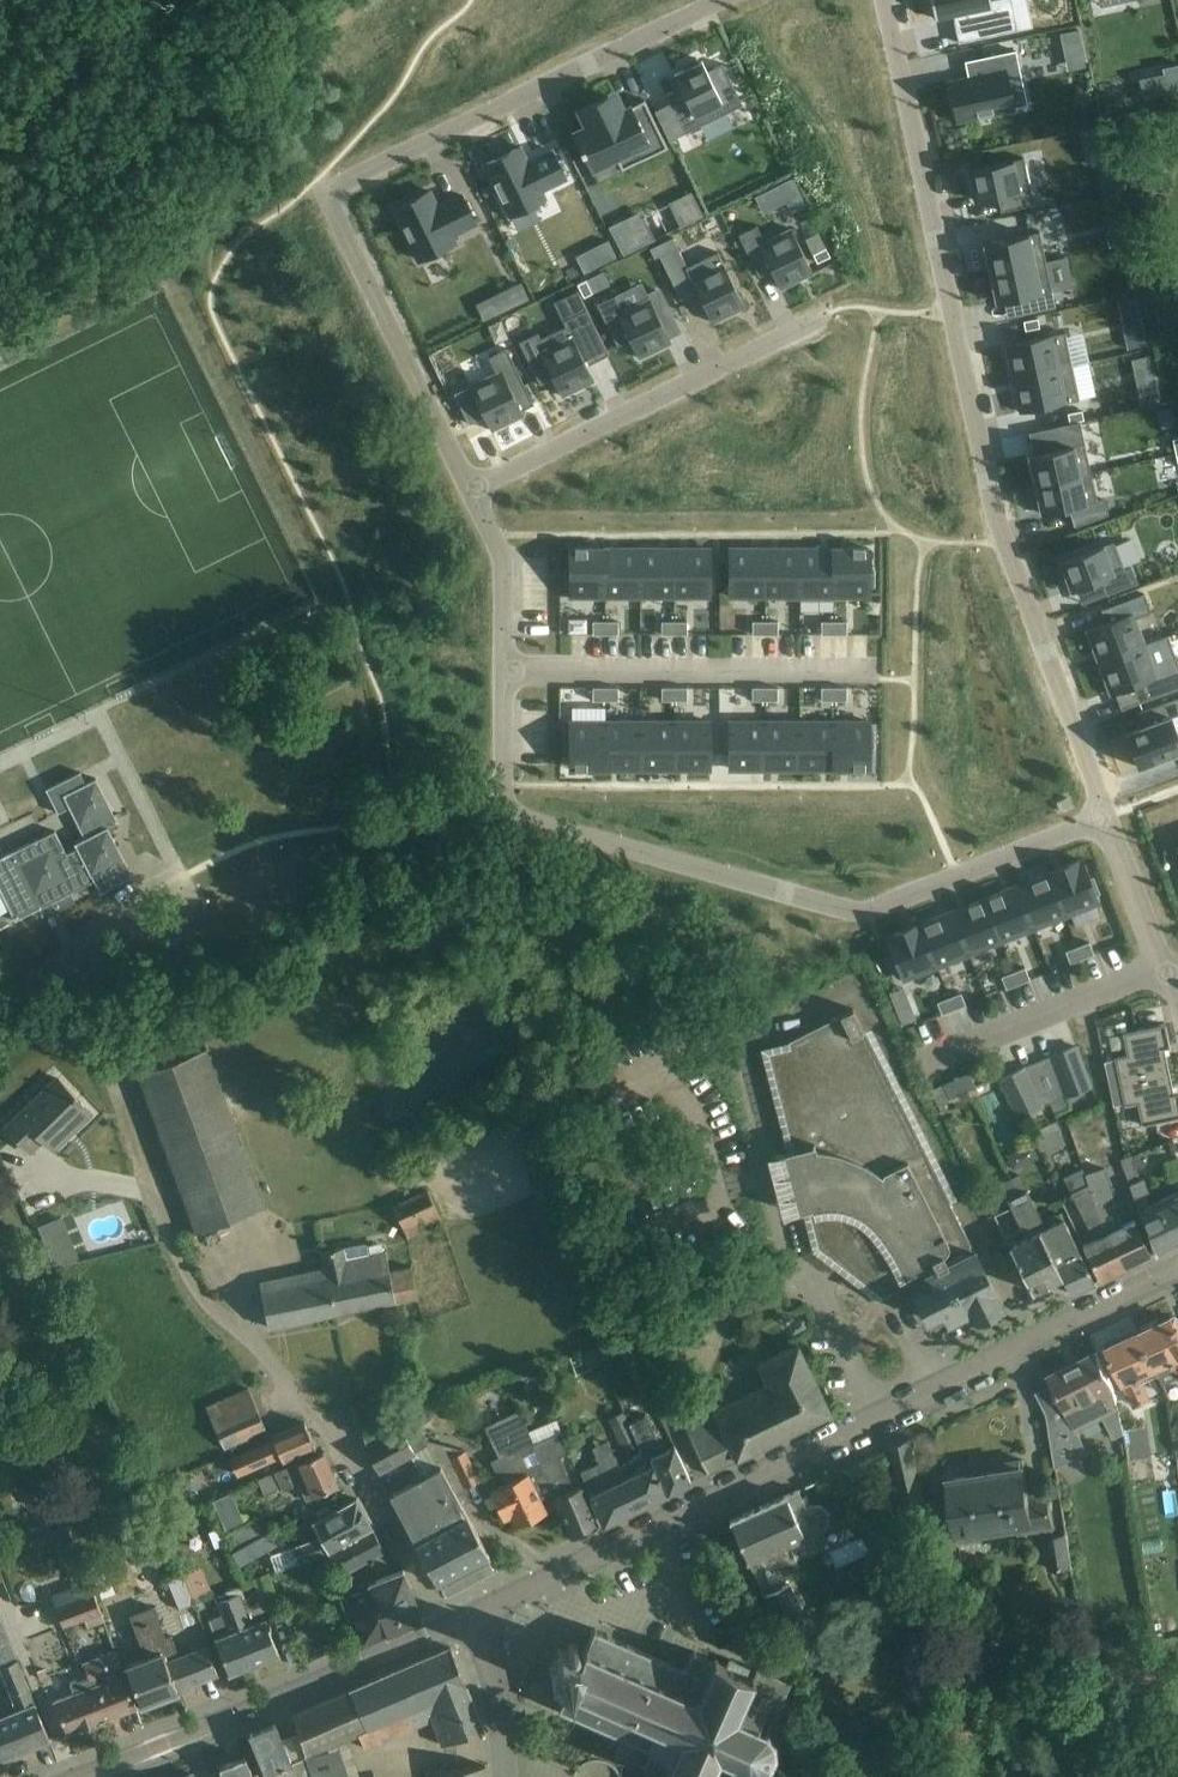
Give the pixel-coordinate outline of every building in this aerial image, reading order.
[(934,24),(951,21),(952,28),(947,29),(952,49),(1012,36),(1004,2),(989,6),(988,0),(929,0),(934,24)] [(1072,17),(1067,0),(1048,0),(1054,22),(1072,17)] [(1064,48),(1081,44),(1078,30),(1061,33),(1064,48)] [(968,78),(949,82),(957,121),(1013,109),(1005,71),(1019,68),(1015,51),(984,58),(987,74),(968,78)] [(684,96),(670,103),(685,133),(743,105),(722,63),(707,71),(702,61),(699,62),(697,58),(681,65),(683,70),(674,74),(684,96)] [(1163,68),(1169,93),(1177,90),(1177,65),(1163,68)] [(588,127),(575,133),(592,168),(616,156),(622,169),(667,147),(644,99),(623,110),(618,101),(612,104),(608,96),(580,110),(588,127)] [(520,147),(484,164),(509,216),(545,198),(541,190),(565,178),(551,150),(536,158),(537,160),(528,164),(520,147)] [(1024,158),(968,170),(974,201),(997,196),(1001,212),(1034,205),(1024,158)] [(792,180),(779,186),(787,201),(792,212),(805,205),(792,180)] [(438,187),(402,204),(427,255),(463,238),(459,230),(483,218),(469,190),(454,198),(455,200),(447,204),(438,187)] [(692,193),(670,203),(682,227),(703,216),(692,193)] [(733,205),(720,212),(724,220),(737,214),(733,205)] [(642,216),(646,226),(672,216),(668,206),(642,216)] [(607,224),(619,255),(651,242),(639,211),(607,224)] [(757,226),(738,235),(759,277),(771,271),(780,289),(813,272),(791,229),(765,242),(757,226)] [(1040,232),(984,244),(990,273),(1046,261),(1040,232)] [(608,238),(573,254),(582,274),(617,258),(608,238)] [(678,247),(660,256),(681,299),(697,292),(712,323),(745,307),(718,252),(687,267),(678,247)] [(1131,259),(1122,261),(1125,275),(1134,273),(1131,259)] [(1046,261),(990,273),(996,303),(1018,298),(1052,291),(1046,261)] [(587,277),(574,283),(578,292),(591,286),(587,277)] [(520,284),(507,290),(516,307),(529,301),(520,284)] [(1052,291),(1018,298),(1021,314),(1056,306),(1052,291)] [(615,295),(597,304),(617,346),(630,340),(639,358),(671,342),(669,338),(660,319),(672,313),(663,295),(651,301),(649,298),(623,311),(615,295)] [(538,333),(519,342),(540,384),(553,378),(562,396),(594,380),(587,366),(609,355),(587,309),(563,321),(566,326),(541,338),(538,333)] [(1038,317),(1023,320),(1025,330),(1040,327),(1038,317)] [(1143,327),(1125,331),(1129,349),(1147,345),(1143,327)] [(1065,332),(1005,345),(1013,379),(1072,366),(1065,332)] [(496,373),(470,386),(484,416),(491,431),(524,415),(522,411),(534,404),(507,348),(488,357),(496,373)] [(1146,355),(1129,360),(1140,397),(1157,392),(1146,355)] [(1072,366),(1013,379),(1020,413),(1079,400),(1072,366)] [(470,386),(454,394),(469,424),(484,416),(470,386)] [(1083,410),(1068,414),(1070,423),(1085,420),(1083,410)] [(1052,450),(1029,455),(1035,484),(1091,472),(1085,443),(1080,422),(1047,429),(1052,450)] [(1091,472),(1035,484),(1035,485),(1042,514),(1069,508),(1074,526),(1109,514),(1104,498),(1097,500),(1091,472)] [(1114,541),(1060,561),(1071,591),(1076,589),(1101,580),(1106,595),(1138,584),(1131,566),(1124,569),(1114,541)] [(569,570),(566,570),(566,586),(569,586),(569,595),(605,595),(605,550),(569,550),(569,570)] [(640,550),(605,550),(605,595),(640,595),(640,550)] [(674,550),(640,550),(640,595),(674,595),(674,550)] [(710,550),(674,550),(674,595),(710,595),(710,550)] [(765,550),(729,550),(729,595),(765,595),(765,550)] [(800,550),(765,550),(765,595),(800,595),(800,550)] [(834,550),(800,550),(800,595),(834,595),(834,550)] [(870,550),(834,550),(834,595),(870,595),(870,586),(873,586),(873,570),(870,570),(870,550)] [(1106,623),(1086,630),(1099,663),(1145,645),(1145,644),(1135,618),(1151,612),(1144,593),(1101,610),(1106,623)] [(818,617),(838,616),(837,599),(798,600),(798,609),(818,609),(818,617)] [(605,622),(593,622),(593,634),(605,634),(605,622)] [(618,622),(605,622),(605,634),(618,634),(618,622)] [(674,622),(662,622),(662,634),(674,634),(674,622)] [(687,622),(674,622),(674,634),(687,634),(687,622)] [(765,622),(753,622),(753,634),(765,634),(765,622)] [(778,622),(765,622),(765,634),(778,634),(778,622)] [(834,622),(822,622),(822,634),(834,634),(834,622)] [(847,622),(834,622),(834,634),(847,634),(847,622)] [(1099,663),(1111,695),(1115,693),(1121,709),(1177,688),(1177,662),(1168,636),(1145,644),(1145,645),(1099,663)] [(605,687),(593,687),(593,700),(605,700),(605,687)] [(618,687),(605,687),(605,700),(618,700),(618,687)] [(674,687),(662,687),(662,700),(674,700),(674,687)] [(687,687),(674,687),(674,700),(687,700),(687,687)] [(765,687),(753,687),(753,700),(765,700),(765,687)] [(778,687),(765,687),(765,700),(778,700),(778,687)] [(834,687),(822,687),(822,700),(834,700),(834,687)] [(847,687),(834,687),(834,700),(847,700),(847,687)] [(1125,734),(1138,768),(1177,753),(1177,734),(1172,717),(1125,734)] [(569,731),(566,731),(566,747),(569,747),(569,767),(605,767),(605,722),(569,722),(569,731)] [(640,722),(605,722),(605,767),(640,767),(640,722)] [(674,722),(640,722),(640,767),(674,767),(674,722)] [(710,722),(674,722),(674,767),(710,767),(710,722)] [(765,722),(729,722),(729,767),(765,767),(765,722)] [(800,722),(765,722),(765,767),(800,767),(800,722)] [(834,722),(800,722),(800,767),(834,767),(834,722)] [(870,722),(834,722),(834,767),(870,767),(870,747),(873,747),(873,731),(870,731),(870,722)] [(11,852),(0,858),(0,889),(16,920),(94,881),(100,893),(127,879),(130,871),(108,827),(118,822),(96,778),(86,783),(80,772),(46,789),(58,813),(69,808),(85,838),(74,843),(77,848),(66,853),(55,830),(11,852)] [(1082,861),(1048,874),(1065,916),(1099,903),(1095,895),(1098,893),(1093,879),(1089,880),(1082,861)] [(1048,874),(1016,887),(1033,929),(1065,916),(1048,874)] [(1016,887),(984,899),(1001,942),(1033,929),(1016,887)] [(984,899),(952,912),(969,954),(1001,942),(984,899)] [(952,912),(920,925),(937,967),(969,954),(952,912)] [(920,925),(887,938),(894,957),(891,958),(897,973),(900,972),(904,980),(937,967),(920,925)] [(1089,942),(1077,947),(1082,959),(1094,954),(1089,942)] [(1077,947),(1065,951),(1070,963),(1082,959),(1077,947)] [(1025,967),(1013,972),(1018,984),(1030,979),(1025,967)] [(1013,972),(1001,977),(1006,989),(1018,984),(1013,972)] [(961,993),(949,997),(954,1009),(965,1005),(961,993)] [(949,997),(937,1002),(942,1014),(954,1009),(949,997)] [(910,1006),(897,1012),(902,1025),(916,1020),(910,1006)] [(791,1213),(811,1208),(821,1244),(817,1246),(818,1247),(819,1247),(822,1245),(836,1257),(839,1268),(851,1268),(881,1291),(884,1287),(885,1288),(901,1267),(909,1281),(973,1249),(852,1008),(788,1041),(793,1050),(772,1055),(796,1149),(776,1154),(791,1213)] [(1127,1056),(1114,1059),(1119,1081),(1169,1071),(1164,1048),(1169,1047),(1164,1023),(1122,1032),(1127,1056)] [(1106,1027),(1109,1055),(1123,1053),(1120,1026),(1106,1027)] [(1049,1057),(1063,1095),(1064,1098),(1093,1087),(1078,1046),(1049,1057)] [(206,1048),(137,1073),(195,1233),(265,1207),(206,1048)] [(1044,1105),(1063,1095),(1049,1057),(1018,1069),(998,1079),(1018,1118),(1044,1105)] [(1114,1059),(1104,1061),(1109,1084),(1119,1081),(1114,1059)] [(1119,1081),(1124,1104),(1137,1101),(1142,1125),(1177,1117),(1177,1092),(1173,1093),(1169,1071),(1119,1081)] [(969,1072),(942,1085),(931,1091),(945,1121),(952,1117),(946,1103),(950,1101),(949,1099),(975,1086),(969,1072)] [(6,1128),(13,1135),(29,1152),(42,1139),(52,1150),(66,1136),(61,1131),(85,1108),(91,1114),(92,1113),(74,1097),(56,1079),(6,1128)] [(1119,1081),(1109,1084),(1113,1106),(1124,1104),(1119,1081)] [(1056,1118),(1035,1129),(1048,1153),(1069,1142),(1056,1118)] [(1154,1253),(1175,1244),(1155,1202),(1148,1206),(1144,1196),(1149,1195),(1143,1178),(1139,1179),(1130,1155),(1120,1159),(1154,1253)] [(1165,1161),(1168,1178),(1177,1176),(1177,1166),(1177,1159),(1165,1161)] [(1095,1160),(1082,1164),(1085,1173),(1098,1169),(1095,1160)] [(1151,1255),(1140,1233),(1134,1220),(1123,1226),(1112,1204),(1115,1203),(1103,1168),(1098,1169),(1085,1173),(1084,1174),(1088,1185),(1095,1206),(1125,1268),(1151,1255)] [(1041,1237),(1047,1234),(1017,1175),(994,1187),(1002,1202),(1007,1199),(1026,1237),(1008,1246),(1031,1291),(1061,1276),(1041,1237)] [(1099,1280),(1125,1268),(1095,1206),(1088,1185),(1071,1193),(1075,1201),(1093,1240),(1082,1245),(1099,1280)] [(429,1190),(394,1206),(408,1238),(443,1222),(429,1190)] [(1155,1202),(1175,1244),(1177,1242),(1177,1191),(1155,1202)] [(1047,1234),(1041,1237),(1061,1276),(1070,1294),(1093,1282),(1083,1261),(1060,1216),(1056,1218),(1043,1225),(1047,1234)] [(78,1259),(62,1218),(39,1228),(55,1268),(78,1259)] [(417,1298),(412,1275),(411,1268),(389,1272),(385,1252),(370,1255),(367,1243),(322,1252),(325,1269),(259,1282),(268,1327),(417,1298)] [(1001,1306),(991,1286),(973,1249),(909,1281),(908,1282),(927,1320),(943,1311),(948,1321),(970,1310),(975,1320),(1001,1306)] [(1172,1317),(1140,1332),(1156,1368),(1174,1360),(1177,1370),(1177,1331),(1172,1317)] [(1140,1376),(1156,1368),(1140,1332),(1108,1347),(1135,1405),(1150,1398),(1140,1376)] [(607,1340),(595,1345),(600,1359),(612,1354),(607,1340)] [(685,1425),(697,1451),(708,1472),(831,1412),(798,1344),(757,1364),(767,1385),(685,1425)] [(1077,1456),(1068,1438),(1068,1435),(1070,1433),(1104,1417),(1114,1438),(1125,1433),(1121,1416),(1114,1389),(1096,1352),(1049,1376),(1055,1388),(1040,1396),(1045,1406),(1048,1424),(1055,1468),(1062,1464),(1077,1456)] [(523,1376),(527,1387),(538,1383),(534,1372),(523,1376)] [(225,1448),(244,1440),(266,1430),(248,1388),(207,1406),(225,1448)] [(431,1420),(426,1408),(414,1413),(419,1425),(431,1420)] [(540,1500),(551,1494),(547,1485),(553,1482),(529,1431),(525,1423),(524,1423),(518,1411),(487,1426),(493,1438),(502,1457),(491,1463),(502,1485),(490,1490),(494,1497),(503,1519),(511,1515),(516,1526),(545,1512),(540,1500)] [(638,1439),(629,1423),(624,1412),(609,1419),(622,1447),(638,1439)] [(638,1439),(644,1453),(646,1457),(651,1455),(668,1491),(691,1480),(673,1443),(666,1447),(664,1443),(661,1444),(647,1414),(629,1423),(638,1439)] [(555,1420),(529,1431),(553,1482),(557,1492),(551,1494),(572,1538),(597,1525),(587,1504),(578,1486),(572,1489),(558,1456),(569,1452),(560,1432),(555,1420)] [(283,1462),(293,1457),(315,1448),(305,1423),(272,1437),(274,1439),(229,1459),(237,1476),(281,1456),(283,1462)] [(414,1455),(401,1428),(400,1426),(384,1434),(379,1424),(361,1433),(367,1444),(364,1446),(379,1474),(400,1462),(414,1455)] [(1146,1425),(1124,1428),(1129,1460),(1150,1456),(1146,1425)] [(892,1447),(897,1471),(905,1509),(925,1505),(918,1471),(911,1438),(892,1447)] [(471,1499),(465,1487),(479,1480),(465,1450),(427,1440),(425,1441),(440,1467),(442,1466),(462,1504),(471,1499)] [(324,1451),(297,1462),(277,1471),(258,1479),(264,1494),(280,1487),(282,1491),(298,1484),(305,1499),(338,1484),(324,1451)] [(646,1457),(644,1453),(619,1465),(615,1456),(595,1465),(579,1472),(603,1523),(668,1491),(651,1455),(646,1457)] [(943,1480),(947,1503),(953,1503),(959,1542),(985,1538),(984,1531),(1020,1526),(1021,1532),(1052,1527),(1047,1493),(1029,1496),(1023,1460),(999,1464),(1000,1471),(943,1480)] [(442,1466),(440,1467),(389,1494),(436,1582),(438,1581),(446,1595),(494,1570),(486,1556),(489,1555),(462,1504),(442,1466)] [(53,1482),(23,1496),(27,1505),(48,1495),(60,1522),(69,1518),(53,1482)] [(730,1520),(740,1542),(749,1562),(765,1555),(768,1562),(787,1554),(783,1547),(821,1530),(829,1523),(828,1512),(821,1504),(811,1504),(807,1496),(801,1497),(798,1490),(730,1520)] [(227,1495),(214,1500),(226,1529),(239,1523),(227,1495)] [(325,1553),(372,1527),(356,1498),(311,1523),(320,1538),(291,1548),(291,1547),(270,1555),(276,1571),(280,1569),(325,1553)] [(236,1551),(265,1535),(257,1518),(227,1534),(236,1551)] [(50,1531),(66,1568),(81,1561),(66,1525),(50,1531)] [(338,1576),(363,1562),(384,1551),(372,1527),(325,1553),(338,1576)] [(269,1532),(265,1535),(236,1551),(243,1563),(276,1545),(269,1532)] [(1067,1535),(1045,1538),(1049,1569),(1072,1565),(1067,1535)] [(210,1593),(199,1568),(184,1574),(194,1601),(210,1593)] [(403,1570),(381,1579),(361,1587),(362,1590),(351,1594),(350,1591),(344,1594),(345,1597),(342,1598),(352,1623),(361,1645),(422,1620),(403,1570)] [(194,1601),(184,1574),(183,1574),(169,1580),(181,1607),(194,1601)] [(105,1622),(101,1612),(93,1592),(96,1591),(92,1580),(52,1595),(64,1626),(84,1618),(87,1628),(105,1622)] [(226,1593),(254,1664),(279,1655),(265,1618),(254,1622),(253,1620),(254,1619),(256,1616),(253,1607),(250,1607),(248,1607),(241,1586),(227,1591),(228,1593),(226,1593)] [(229,1674),(254,1664),(226,1593),(214,1598),(221,1615),(208,1620),(215,1637),(229,1674)] [(811,1643),(787,1596),(764,1608),(789,1655),(811,1643)] [(178,1691),(177,1690),(165,1659),(178,1654),(171,1636),(166,1638),(154,1606),(130,1615),(146,1658),(126,1665),(141,1705),(178,1691)] [(558,1709),(594,1725),(592,1730),(608,1737),(610,1732),(623,1738),(616,1754),(642,1766),(642,1767),(665,1776),(735,1776),(739,1767),(748,1771),(761,1769),(772,1762),(777,1750),(775,1737),(769,1729),(790,1682),(757,1667),(755,1670),(729,1659),(726,1665),(692,1651),(685,1668),(593,1628),(585,1649),(573,1643),(568,1645),(566,1650),(559,1647),(548,1670),(556,1674),(553,1681),(567,1688),(558,1709)] [(206,1644),(178,1654),(165,1659),(177,1690),(217,1674),(206,1644)] [(450,1647),(293,1714),(305,1754),(357,1732),(363,1745),(432,1719),(442,1745),(482,1730),(476,1712),(468,1693),(450,1647)] [(86,1680),(101,1720),(136,1707),(114,1651),(84,1663),(90,1678),(86,1680)] [(50,1740),(35,1704),(17,1662),(0,1669),(0,1678),(13,1708),(7,1711),(8,1715),(0,1719),(0,1718),(0,1760),(50,1740)] [(37,1671),(40,1680),(48,1677),(44,1668),(37,1671)] [(67,1733),(101,1720),(86,1680),(77,1683),(76,1680),(69,1683),(73,1695),(55,1702),(67,1733)] [(305,1757),(291,1763),(275,1724),(250,1734),(259,1756),(267,1776),(311,1776),(305,1757)] [(258,1774),(253,1776),(245,1757),(219,1767),(223,1776),(259,1776),(258,1774)] [(461,1768),(423,1771),(423,1776),(486,1776),(485,1765),(461,1768)]
